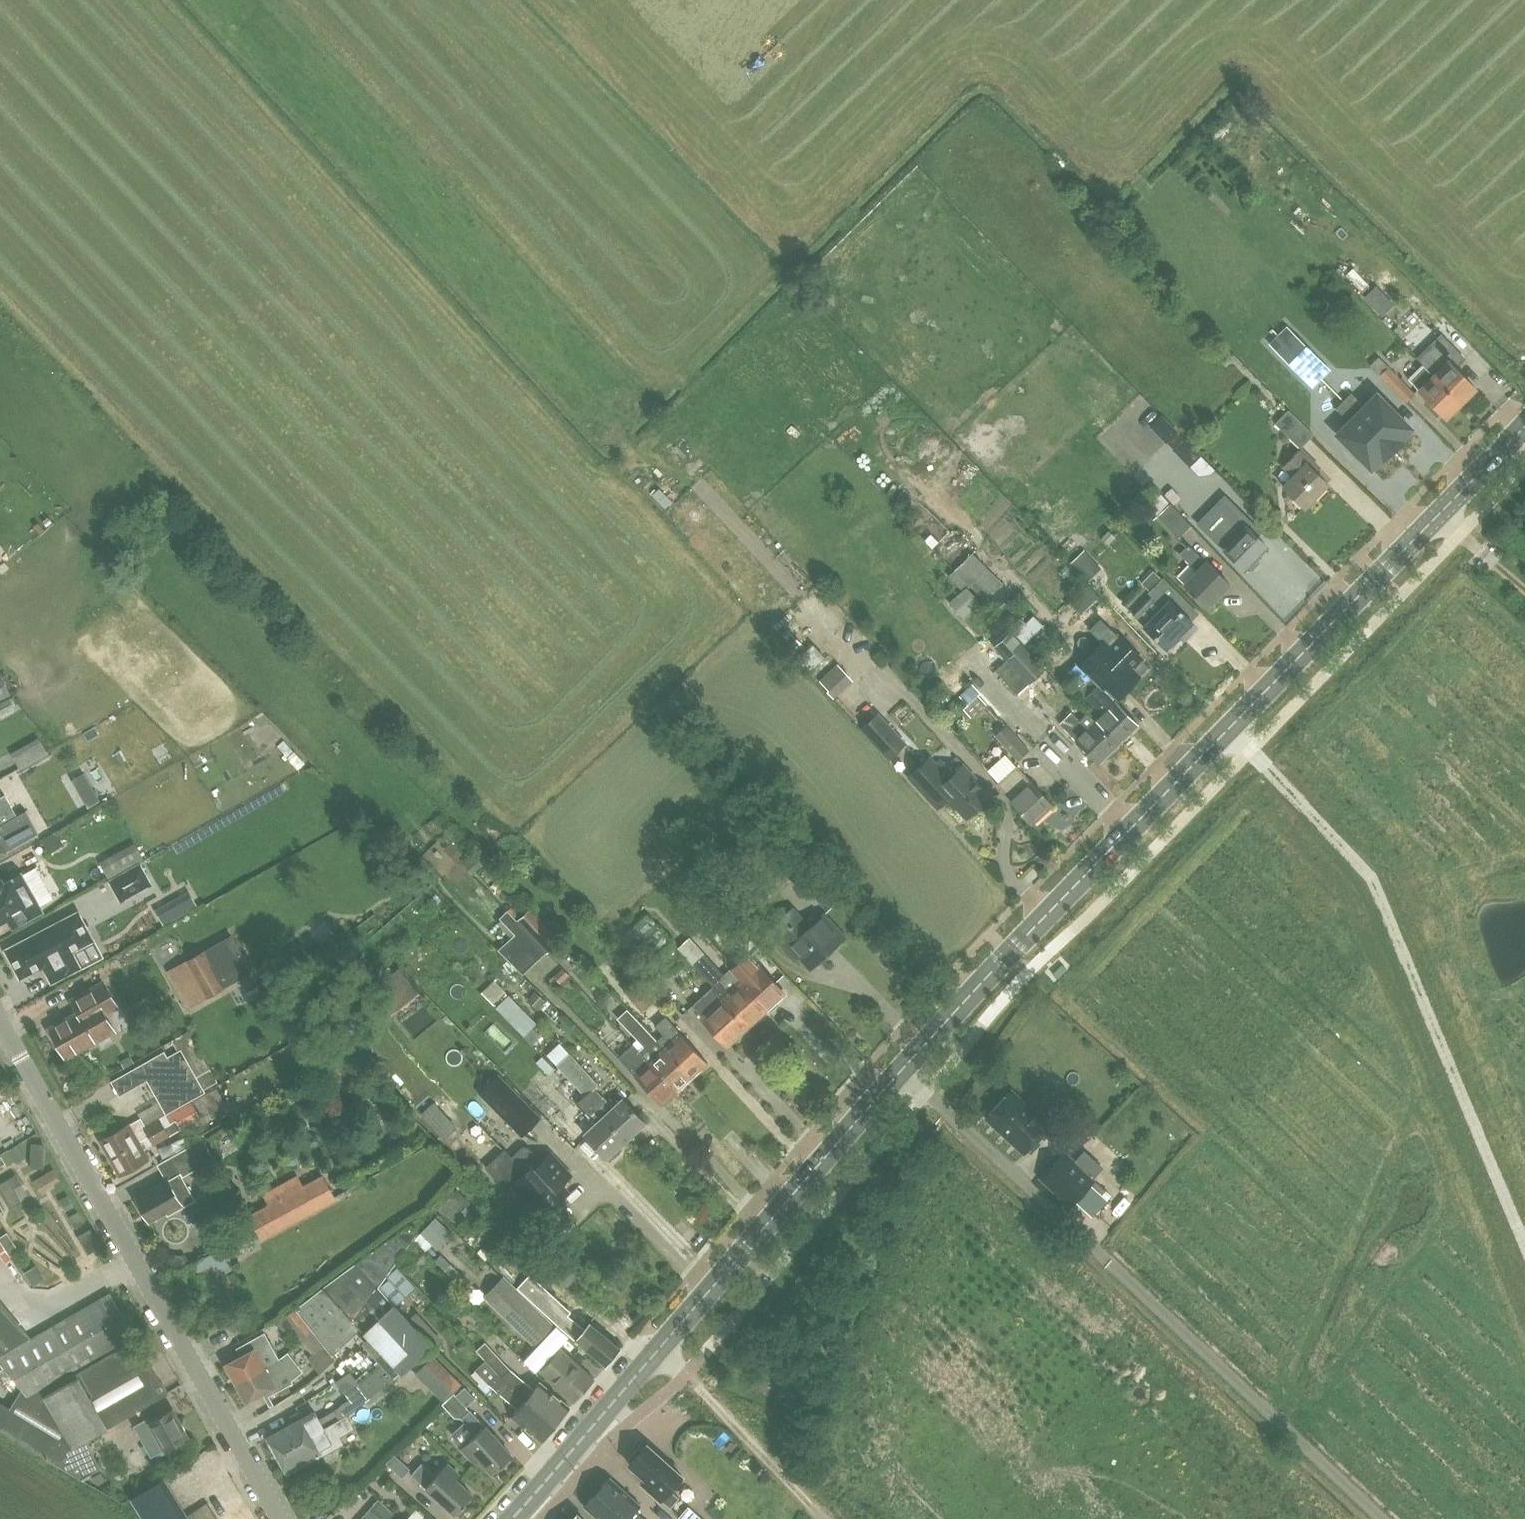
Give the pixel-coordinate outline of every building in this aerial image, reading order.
[(1295,335),(1287,343),(1306,363),(1315,355),(1295,335)] [(1432,375),(1434,374),(1462,403),(1476,389),(1455,367),(1464,358),(1443,337),(1418,360),(1424,366),(1432,375)] [(1287,343),(1278,352),(1298,372),(1306,363),(1287,343)] [(1405,402),(1414,394),(1378,357),(1369,365),(1405,402)] [(1462,403),(1434,374),(1432,375),(1424,366),(1409,380),(1418,389),(1446,419),(1462,403)] [(1351,393),(1343,401),(1393,450),(1402,440),(1400,439),(1411,428),(1378,395),(1365,407),(1351,393)] [(1343,401),(1336,409),(1350,423),(1338,435),(1371,468),(1382,457),(1383,459),(1393,450),(1343,401)] [(1210,464),(1185,438),(1154,407),(1139,421),(1195,479),(1210,464)] [(1313,435),(1288,410),(1275,424),(1299,449),(1313,435)] [(1319,468),(1301,449),(1283,466),(1293,477),(1283,487),(1304,508),(1327,485),(1315,472),(1319,468)] [(1150,514),(1165,501),(1137,468),(1127,477),(1134,486),(1141,481),(1149,491),(1138,500),(1150,514)] [(659,489),(653,495),(665,508),(671,502),(659,489)] [(1191,526),(1170,504),(1157,516),(1177,538),(1191,526)] [(1262,550),(1266,546),(1256,536),(1260,532),(1251,524),(1235,507),(1208,535),(1224,550),(1244,569),(1246,568),(1248,570),(1252,570),(1258,563),(1258,560),(1255,558),(1257,556),(1255,555),(1261,549),(1262,550)] [(927,538),(925,539),(932,546),(933,547),(938,541),(930,534),(927,538)] [(1207,561),(1206,562),(1188,545),(1179,554),(1197,571),(1184,584),(1207,606),(1230,584),(1207,561)] [(1102,567),(1084,550),(1070,563),(1088,581),(1102,567)] [(973,552),(956,569),(985,599),(1002,583),(973,552)] [(1164,578),(1163,579),(1154,570),(1142,582),(1151,591),(1149,593),(1163,607),(1144,626),(1166,648),(1192,622),(1174,604),(1182,596),(1164,578)] [(1084,582),(1066,603),(1078,614),(1097,592),(1084,582)] [(965,584),(945,600),(959,617),(978,602),(965,584)] [(999,591),(988,602),(1004,619),(1015,608),(999,591)] [(1103,642),(1082,663),(1104,686),(1106,684),(1118,697),(1139,676),(1132,669),(1142,659),(1100,619),(1090,629),(1103,642)] [(792,658),(806,671),(821,655),(807,642),(792,658)] [(1007,660),(1029,684),(1044,670),(1022,646),(1007,660)] [(813,678),(830,697),(849,680),(833,661),(813,678)] [(0,703),(0,714),(15,707),(10,698),(0,703)] [(1117,745),(1095,721),(1087,713),(1079,721),(1071,712),(1059,724),(1098,763),(1117,745)] [(861,728),(889,757),(905,742),(877,713),(861,728)] [(1017,760),(1028,751),(1006,727),(996,735),(1017,760)] [(14,766),(43,754),(37,737),(7,749),(14,766)] [(1032,781),(1031,782),(1005,754),(988,769),(999,782),(996,784),(1011,800),(1032,824),(1053,805),(1032,781)] [(975,777),(963,764),(945,782),(926,761),(910,776),(938,806),(948,796),(967,816),(976,807),(981,809),(987,803),(986,798),(989,796),(973,778),(975,777)] [(94,791),(82,798),(88,808),(100,801),(94,791)] [(9,853),(7,850),(39,833),(26,811),(17,816),(5,794),(0,796),(0,858),(9,853)] [(109,879),(139,863),(144,859),(135,842),(100,862),(109,879)] [(121,900),(150,883),(139,863),(109,879),(121,900)] [(8,918),(13,928),(23,923),(43,912),(39,905),(54,897),(36,866),(22,874),(21,873),(4,883),(2,879),(0,879),(0,922),(8,918)] [(808,866),(792,881),(808,898),(824,884),(808,866)] [(424,880),(424,879),(420,875),(414,875),(409,879),(409,887),(414,892),(420,892),(424,888),(424,880)] [(180,884),(147,905),(161,926),(193,905),(180,884)] [(729,944),(741,933),(718,908),(706,919),(729,944)] [(809,969),(845,936),(824,913),(810,926),(793,908),(767,931),(784,950),(788,946),(809,969)] [(515,935),(499,949),(523,973),(546,952),(506,910),(499,917),(515,935)] [(520,923),(548,952),(561,940),(533,911),(520,923)] [(71,951),(92,940),(78,913),(7,950),(21,977),(44,965),(52,981),(79,967),(71,951)] [(686,959),(664,932),(644,949),(668,975),(686,959)] [(226,988),(253,973),(233,936),(185,963),(204,998),(225,986),(226,988)] [(766,1010),(741,982),(730,970),(723,977),(703,955),(692,964),(713,987),(714,986),(749,1025),(766,1010)] [(757,967),(746,956),(730,970),(741,982),(766,1010),(783,993),(758,966),(757,967)] [(388,975),(369,990),(389,1016),(411,1000),(419,993),(399,967),(388,975)] [(479,990),(488,1001),(502,991),(493,980),(479,990)] [(116,1005),(103,983),(72,1001),(79,1013),(50,1029),(65,1056),(113,1029),(103,1012),(116,1005)] [(713,987),(692,1006),(703,1018),(703,1019),(727,1045),(749,1025),(714,986),(713,987)] [(519,1005),(506,1017),(524,1034),(533,1044),(542,1036),(532,1026),(536,1023),(519,1005)] [(691,1078),(707,1063),(665,1016),(655,1025),(662,1034),(656,1040),(663,1048),(691,1078)] [(573,1032),(562,1022),(559,1024),(570,1035),(573,1032)] [(632,1035),(635,1038),(631,1041),(676,1091),(691,1078),(663,1048),(656,1040),(643,1026),(632,1035)] [(198,1080),(186,1087),(173,1094),(180,1106),(192,1099),(205,1092),(204,1090),(218,1081),(212,1072),(188,1030),(172,1040),(194,1078),(196,1076),(198,1080)] [(325,1059),(335,1054),(326,1037),(316,1042),(325,1059)] [(625,1066),(633,1075),(661,1105),(676,1091),(631,1041),(616,1055),(625,1066)] [(559,1042),(546,1054),(556,1065),(565,1074),(571,1081),(585,1096),(624,1140),(644,1122),(623,1099),(613,1109),(594,1089),(599,1085),(569,1053),(559,1042)] [(172,1065),(165,1053),(113,1082),(119,1094),(154,1074),(172,1065)] [(497,1075),(480,1092),(508,1120),(522,1134),(539,1117),(525,1104),(497,1075)] [(571,1081),(539,1112),(573,1147),(585,1135),(605,1157),(608,1160),(620,1149),(617,1146),(624,1140),(585,1096),(571,1081)] [(1026,1106),(1011,1092),(987,1118),(1024,1152),(1048,1126),(1044,1122),(1058,1107),(1040,1090),(1026,1106)] [(202,1095),(193,1100),(202,1116),(211,1111),(202,1095)] [(148,1159),(142,1150),(169,1136),(169,1135),(200,1117),(192,1101),(166,1115),(171,1123),(109,1157),(120,1175),(148,1159)] [(434,1102),(422,1114),(444,1139),(457,1127),(434,1102)] [(129,1125),(128,1124),(100,1140),(109,1157),(171,1123),(166,1115),(144,1127),(140,1119),(129,1125)] [(157,1165),(165,1181),(135,1198),(137,1201),(135,1204),(139,1211),(143,1211),(148,1221),(192,1197),(181,1176),(214,1160),(203,1139),(186,1149),(157,1165)] [(180,1139),(152,1154),(157,1165),(186,1149),(180,1139)] [(41,1143),(27,1142),(26,1167),(40,1167),(41,1143)] [(522,1147),(511,1157),(512,1158),(526,1173),(542,1191),(555,1205),(568,1192),(561,1184),(571,1175),(551,1153),(541,1162),(528,1148),(522,1147)] [(506,1151),(486,1169),(535,1223),(541,1217),(555,1205),(542,1191),(526,1173),(512,1158),(511,1157),(506,1151)] [(1075,1200),(1090,1183),(1093,1181),(1063,1153),(1040,1177),(1070,1205),(1075,1200)] [(28,1180),(36,1192),(57,1179),(49,1167),(28,1180)] [(0,1179),(0,1193),(7,1206),(27,1195),(14,1172),(0,1179)] [(334,1198),(323,1178),(251,1216),(262,1237),(334,1198)] [(453,1187),(436,1207),(462,1227),(474,1214),(466,1208),(471,1202),(453,1187)] [(452,1235),(435,1218),(419,1233),(432,1246),(436,1250),(452,1235)] [(376,1285),(387,1271),(393,1264),(395,1261),(405,1249),(416,1234),(408,1227),(321,1287),(360,1329),(378,1349),(409,1320),(376,1285)] [(430,1258),(415,1244),(396,1261),(412,1275),(430,1258)] [(212,1311),(231,1299),(239,1294),(235,1289),(243,1284),(232,1269),(235,1267),(223,1248),(187,1269),(212,1311)] [(436,1261),(446,1271),(452,1265),(442,1255),(436,1261)] [(515,1286),(564,1331),(576,1341),(577,1340),(606,1365),(620,1348),(591,1323),(585,1330),(563,1311),(567,1306),(528,1272),(515,1286)] [(532,1340),(549,1323),(504,1278),(487,1295),(532,1340)] [(324,1345),(333,1356),(360,1329),(321,1287),(294,1306),(303,1318),(313,1331),(324,1345)] [(168,1392),(137,1338),(135,1339),(110,1295),(32,1339),(0,1299),(0,1370),(4,1367),(20,1387),(30,1399),(42,1392),(73,1447),(85,1440),(168,1393),(168,1392)] [(285,1332),(292,1328),(302,1340),(313,1331),(303,1318),(294,1306),(276,1319),(285,1332)] [(368,1396),(401,1373),(435,1348),(409,1320),(378,1349),(386,1358),(358,1383),(368,1396)] [(302,1340),(313,1354),(307,1358),(320,1374),(335,1359),(333,1356),(324,1345),(313,1331),(302,1340)] [(242,1345),(246,1353),(241,1356),(226,1364),(236,1382),(278,1359),(267,1338),(264,1333),(242,1345)] [(477,1351),(478,1352),(492,1367),(498,1374),(505,1381),(556,1423),(569,1407),(539,1383),(533,1389),(506,1366),(485,1343),(477,1351)] [(574,1401),(594,1379),(561,1349),(540,1371),(574,1401)] [(278,1359),(236,1382),(247,1402),(262,1393),(269,1407),(273,1405),(269,1396),(291,1384),(290,1381),(303,1371),(289,1351),(278,1359)] [(462,1383),(433,1355),(415,1375),(445,1403),(462,1383)] [(319,1419),(314,1410),(266,1436),(275,1453),(331,1422),(345,1412),(368,1396),(358,1383),(350,1372),(334,1381),(348,1399),(334,1410),(319,1419)] [(542,1441),(556,1423),(505,1381),(498,1374),(489,1385),(517,1409),(511,1417),(542,1441)] [(466,1407),(475,1398),(465,1386),(455,1395),(466,1407)] [(140,1437),(152,1457),(165,1450),(165,1449),(188,1436),(172,1409),(150,1421),(148,1417),(133,1425),(140,1437)] [(493,1473),(512,1455),(470,1409),(461,1418),(476,1434),(461,1447),(473,1460),(477,1456),(493,1473)] [(339,1437),(354,1429),(345,1412),(331,1422),(275,1453),(284,1469),(313,1454),(318,1455),(334,1447),(336,1441),(334,1438),(339,1436),(339,1437)] [(73,1447),(49,1460),(81,1479),(101,1468),(85,1440),(73,1447)] [(629,1463),(643,1476),(646,1479),(642,1483),(661,1500),(670,1508),(673,1504),(679,1498),(670,1490),(682,1476),(646,1444),(640,1451),(637,1448),(628,1459),(631,1461),(629,1463)] [(410,1468),(394,1454),(386,1463),(402,1477),(410,1468)] [(455,1513),(472,1494),(455,1479),(459,1475),(447,1463),(436,1475),(422,1462),(411,1474),(455,1513)] [(165,1478),(131,1499),(143,1518),(190,1518),(165,1478)] [(597,1492),(627,1518),(642,1518),(634,1512),(640,1505),(610,1478),(597,1492)] [(597,1492),(584,1506),(598,1518),(627,1518),(597,1492)] [(385,1518),(389,1518),(394,1514),(378,1499),(371,1507),(385,1518)] [(206,1503),(193,1511),(198,1518),(216,1518),(206,1503)] [(678,1518),(679,1518),(703,1518),(688,1506),(678,1518)] [(367,1518),(385,1518),(371,1507),(363,1515),(367,1518)]
